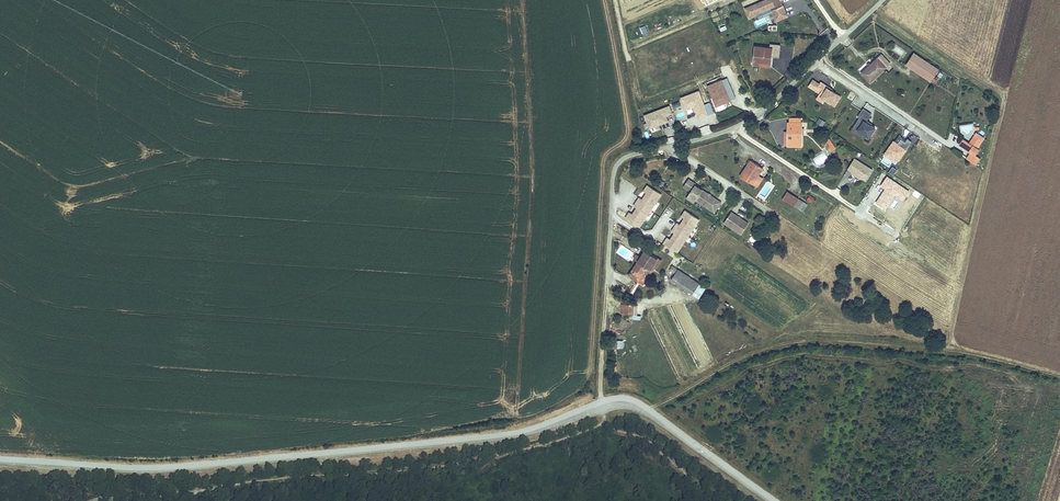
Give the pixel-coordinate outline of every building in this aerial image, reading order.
[(779,2),(782,1),(782,0),(764,0),(746,8),(750,17),(757,14),(757,13),(775,5),(776,7),(773,9),(777,20),(788,15),(784,4),(781,5),(779,2)] [(777,57),(778,44),(768,43),(768,45),(753,44),(751,60),(754,60),(769,62),(769,56),(777,57)] [(938,69),(914,52),(906,64),(930,80),(938,69)] [(868,82),(887,64),(879,55),(860,73),(868,82)] [(821,81),(820,83),(813,79),(808,86),(819,94),(816,98),(823,103),(826,100),(835,107),(842,97),(832,90),(832,89),(821,81)] [(722,82),(718,84),(725,97),(730,96),(725,86),(722,82)] [(725,97),(718,84),(711,87),(691,96),(698,110),(725,97)] [(644,115),(649,129),(668,122),(666,116),(672,114),(669,106),(663,108),(644,115)] [(875,128),(866,122),(871,114),(863,108),(857,117),(859,118),(852,128),(857,131),(858,130),(869,137),(875,128)] [(822,126),(826,122),(820,117),(816,122),(822,126)] [(784,123),(784,132),(786,132),(786,146),(799,146),(800,123),(784,123)] [(978,147),(984,137),(977,132),(972,139),(974,140),(972,143),(970,142),(963,138),(959,144),(971,151),(976,154),(980,148),(978,147)] [(898,163),(911,142),(898,133),(884,154),(898,163)] [(822,144),(824,146),(828,139),(822,136),(818,142),(813,146),(815,149),(822,144)] [(880,155),(876,160),(888,171),(893,165),(880,155)] [(872,168),(855,158),(848,169),(865,179),(872,168)] [(755,177),(756,175),(755,174),(759,167),(748,160),(737,176),(750,184),(755,177)] [(893,175),(897,169),(893,166),(888,172),(893,175)] [(755,177),(750,184),(753,186),(758,179),(755,177)] [(684,189),(689,181),(685,179),(680,186),(684,189)] [(718,202),(692,185),(693,184),(689,181),(684,189),(688,191),(685,195),(692,200),(708,210),(710,206),(714,209),(718,202)] [(636,207),(631,214),(629,213),(625,218),(628,220),(640,228),(662,195),(650,187),(647,185),(643,190),(646,192),(641,199),(638,197),(633,205),(636,207)] [(785,192),(781,199),(793,206),(797,199),(785,192)] [(666,193),(661,203),(667,206),(672,197),(666,193)] [(807,204),(797,199),(793,206),(803,212),(807,204)] [(666,245),(677,253),(700,219),(688,212),(685,210),(681,216),(684,218),(680,225),(676,223),(671,231),(674,233),(670,239),(667,237),(663,243),(666,245)] [(746,223),(728,211),(721,223),(738,234),(746,223)] [(646,254),(630,279),(639,285),(645,276),(648,278),(654,268),(659,262),(646,254)] [(645,288),(656,270),(654,268),(648,278),(645,276),(639,285),(645,288)] [(673,283),(694,297),(701,287),(675,269),(672,273),(677,277),(673,283)]
